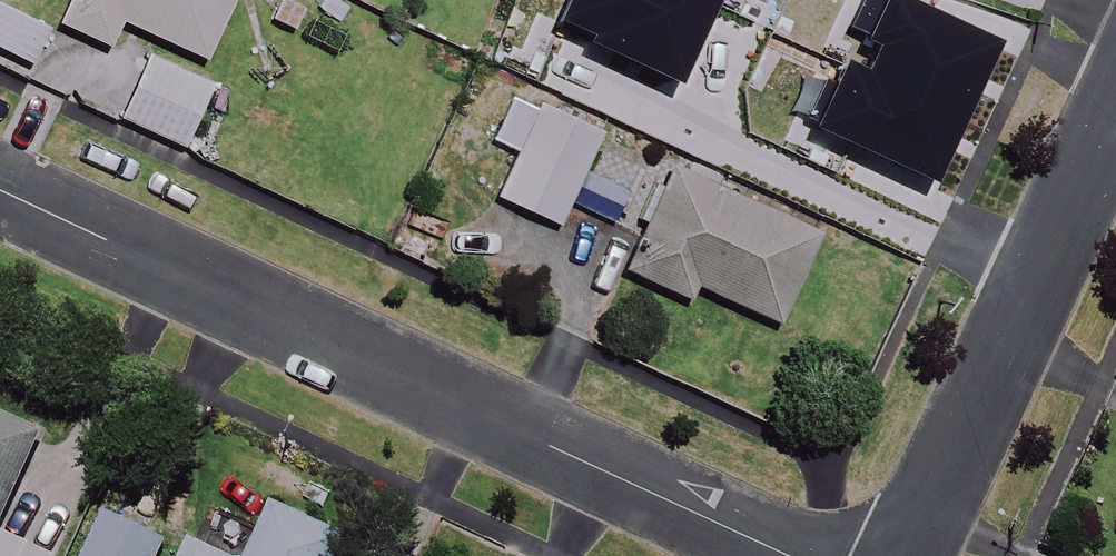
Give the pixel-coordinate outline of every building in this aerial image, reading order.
[(59,23),(112,48),(123,22),(206,60),(234,0),(70,0),(59,23)] [(931,42),(804,1),(770,106),(897,147),(931,42)] [(1020,24),(945,1),(932,44),(1007,66),(1020,24)] [(4,6),(0,13),(0,46),(29,62),(46,29),(4,6)] [(230,93),(143,54),(115,116),(203,155),(230,93)] [(603,131),(544,99),(491,197),(550,228),(603,131)] [(514,117),(488,106),(468,150),(494,161),(514,117)] [(819,233),(676,168),(613,140),(583,207),(646,235),(629,272),(689,299),(695,286),(779,323),(819,233)] [(44,435),(0,415),(0,532),(44,435)] [(274,506),(259,539),(205,515),(186,555),(334,555),(343,537),(274,506)] [(83,555),(154,555),(161,541),(102,514),(83,555)] [(0,536),(0,555),(47,555),(0,536)]
